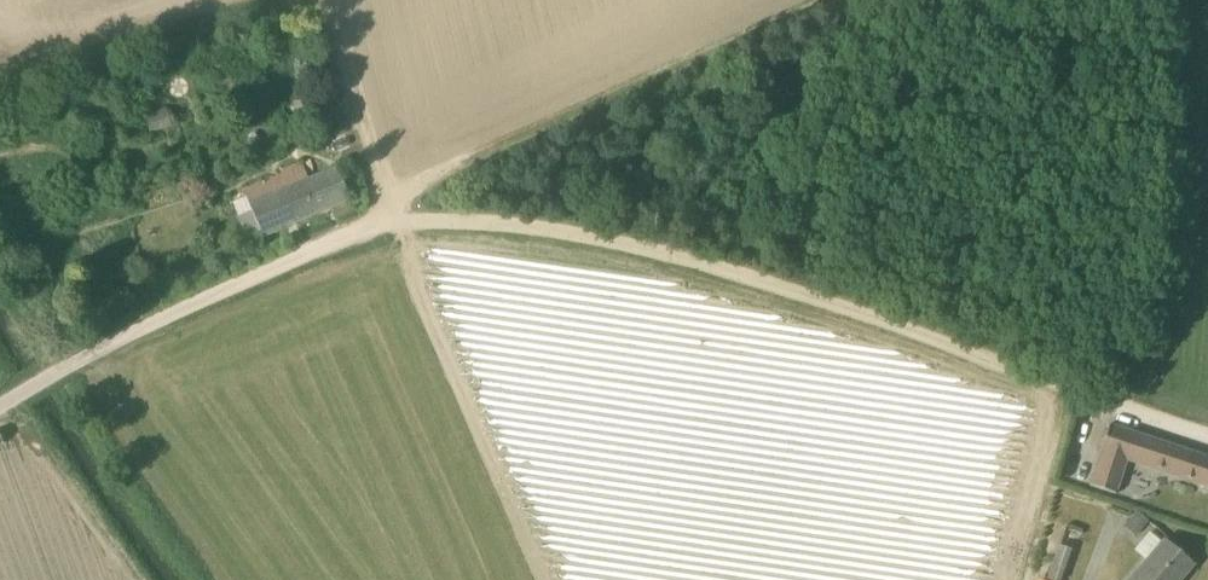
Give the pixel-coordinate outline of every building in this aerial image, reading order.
[(309,181),(300,160),(282,167),(285,175),(244,192),(251,209),(236,214),(244,235),(260,229),(262,236),(350,198),(338,169),(309,181)] [(1110,424),(1090,481),(1115,489),(1125,461),(1207,487),(1207,457),(1110,424)] [(1165,544),(1150,562),(1135,579),(1180,579),(1193,565),(1166,543),(1165,544)] [(1072,549),(1058,544),(1047,578),(1055,579),(1062,579),(1072,549)]
